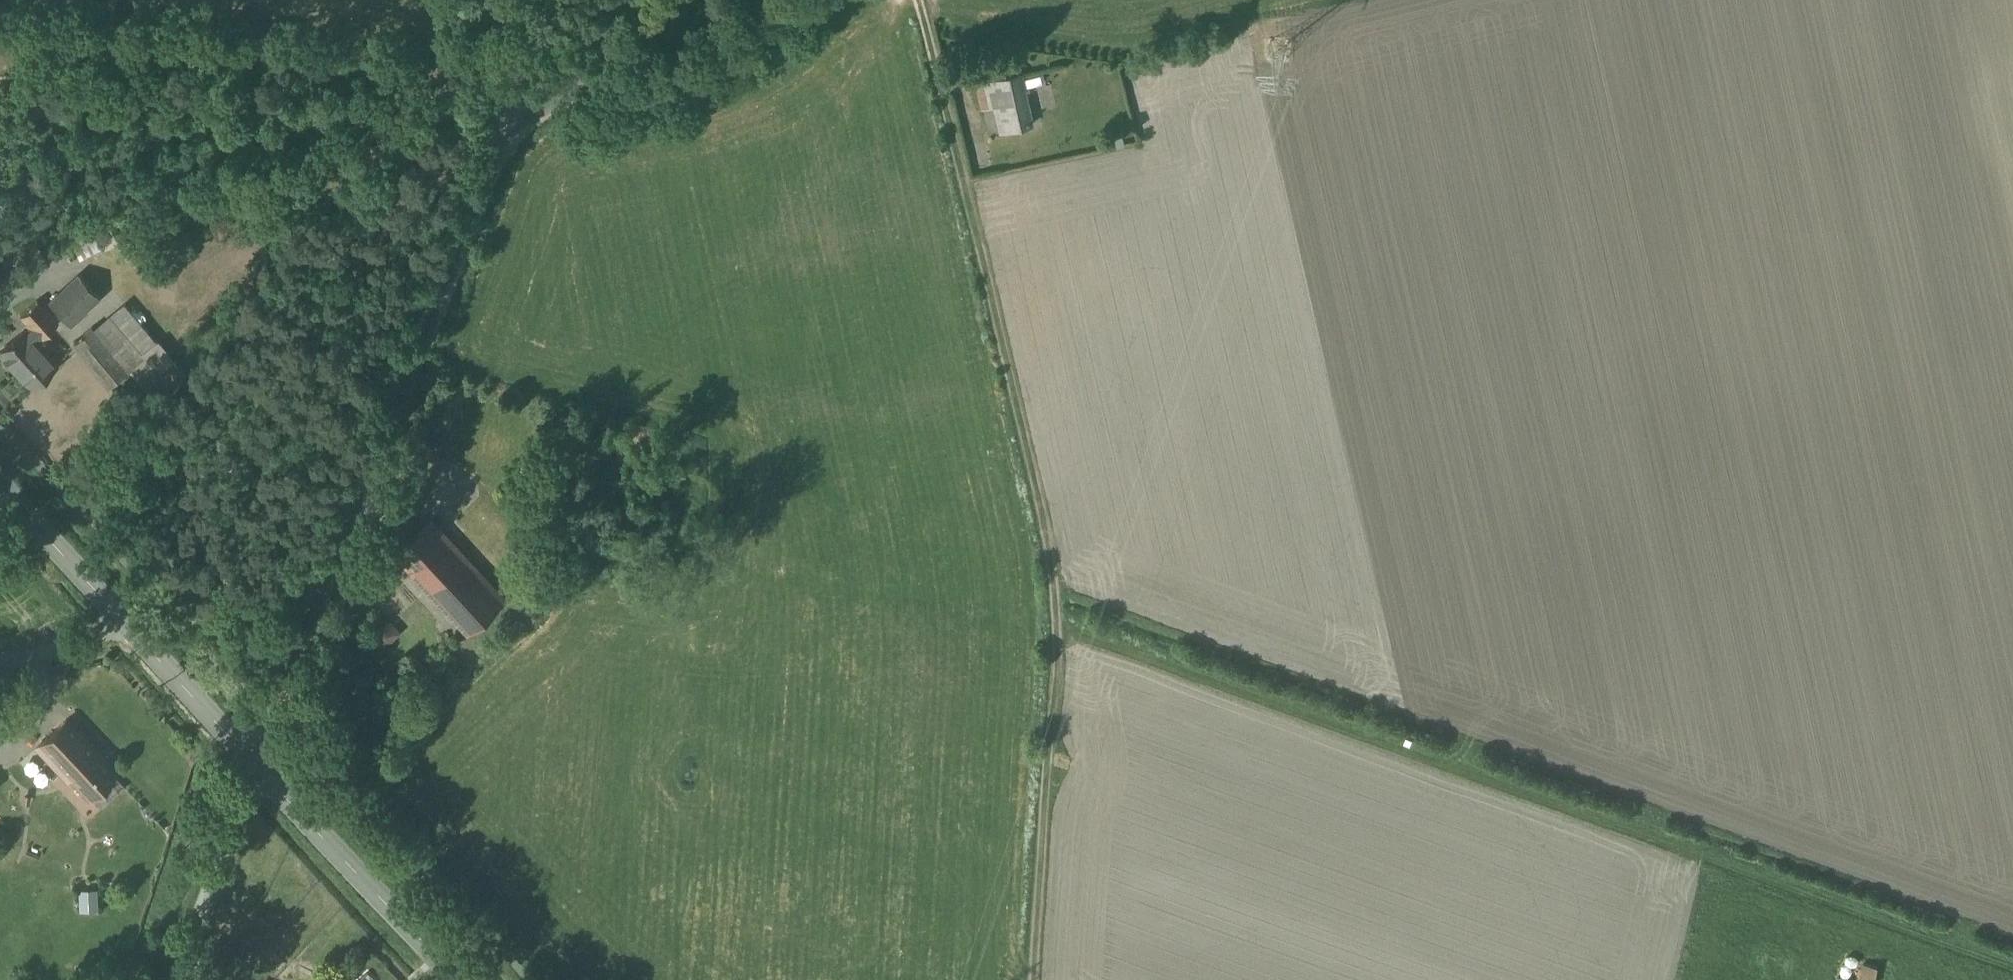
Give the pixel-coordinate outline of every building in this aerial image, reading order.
[(1025,76),(978,85),(985,114),(996,112),(1001,134),(1036,128),(1025,76)] [(75,276),(0,347),(0,354),(34,390),(75,351),(127,406),(186,351),(132,294),(111,314),(75,276)] [(512,596),(426,517),(391,555),(476,633),(512,596)] [(132,793),(65,718),(24,754),(91,830),(132,793)] [(99,891),(82,891),(81,918),(98,918),(99,891)]
